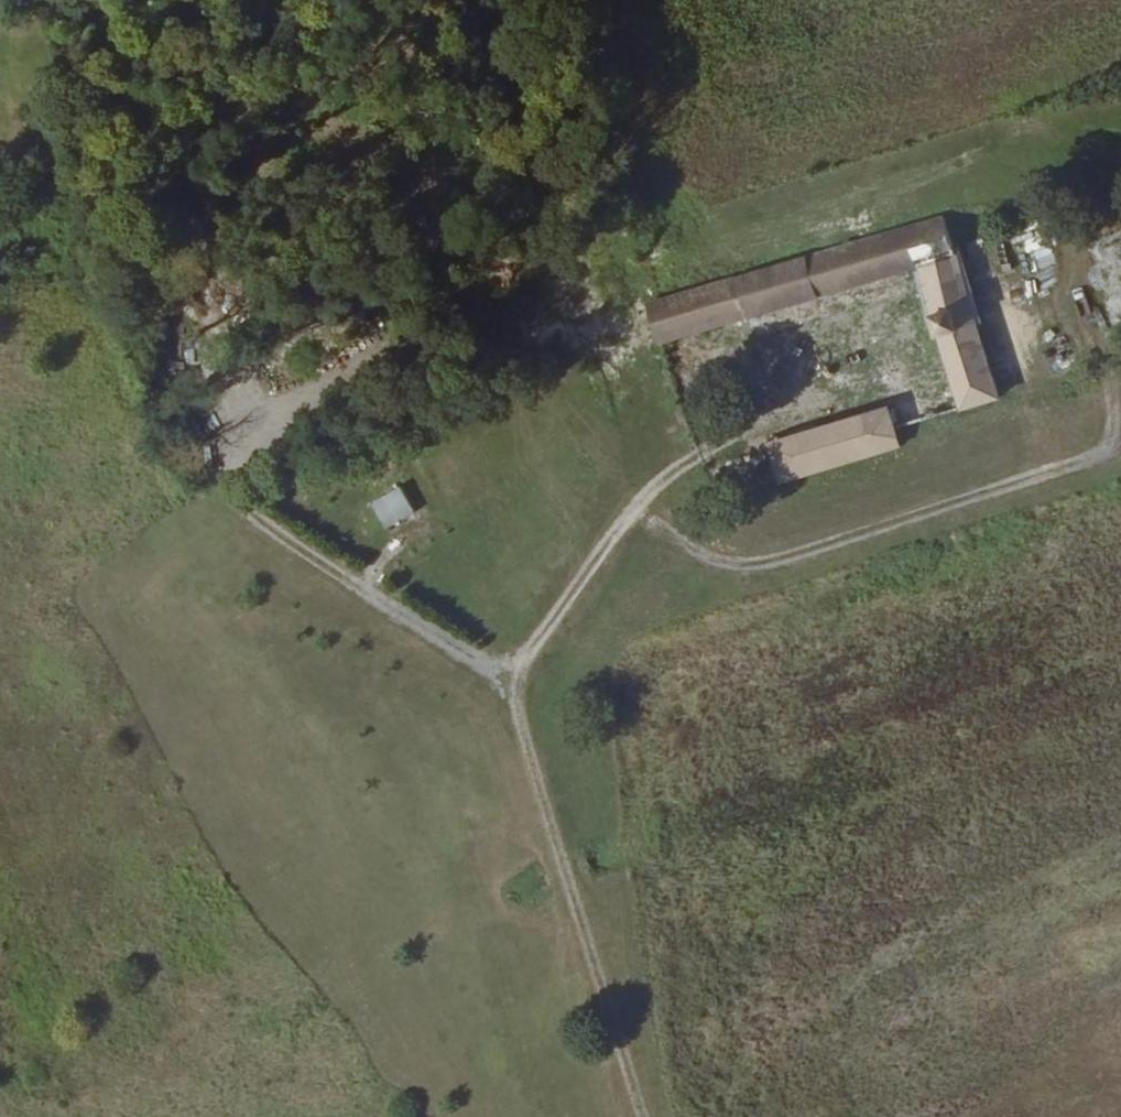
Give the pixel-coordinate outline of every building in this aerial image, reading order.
[(1092,206),(1068,213),(1095,303),(1120,295),(1092,206)] [(948,212),(653,298),(665,338),(828,290),(925,262),(955,365),(994,354),(988,335),(959,246),(948,212)] [(1095,303),(1068,213),(959,246),(988,335),(1095,303)] [(994,354),(955,365),(961,383),(999,372),(994,354)] [(1005,392),(999,372),(961,383),(966,403),(1005,392)] [(775,436),(786,475),(904,442),(898,420),(930,411),(926,392),(775,436)] [(384,529),(414,512),(397,483),(367,501),(384,529)]
